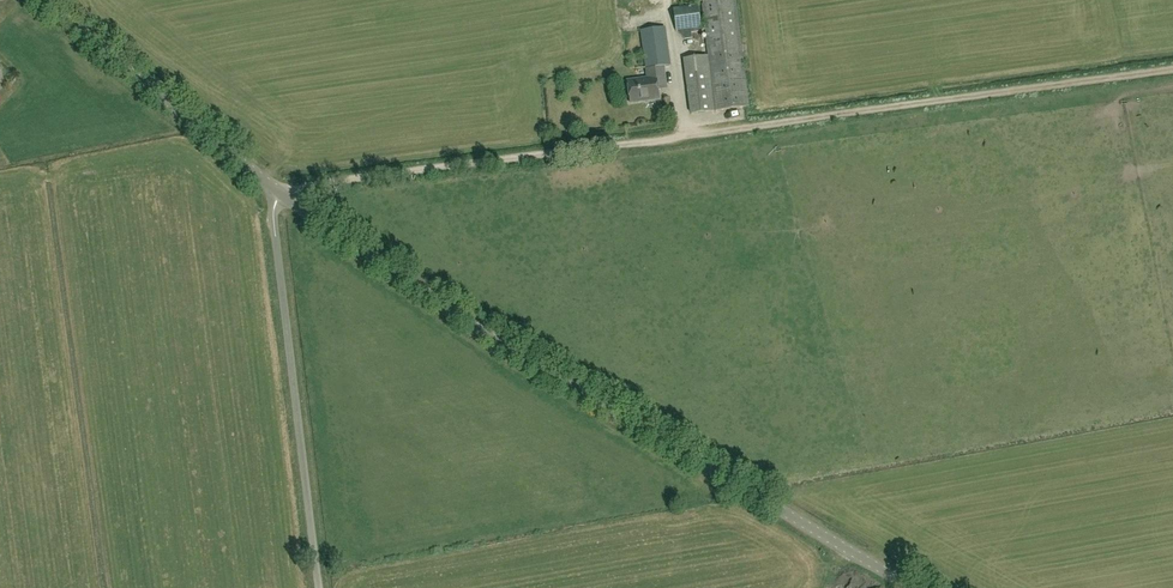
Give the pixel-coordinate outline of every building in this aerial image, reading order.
[(736,0),(701,0),(715,111),(749,107),(736,0)] [(701,33),(698,7),(674,10),(677,34),(686,41),(692,40),(691,34),(701,33)] [(628,104),(658,101),(657,90),(660,89),(661,87),(661,85),(664,85),(662,67),(670,66),(664,27),(640,31),(646,70),(647,69),(648,77),(625,80),(628,104)] [(707,57),(684,60),(691,115),(714,112),(707,57)]
